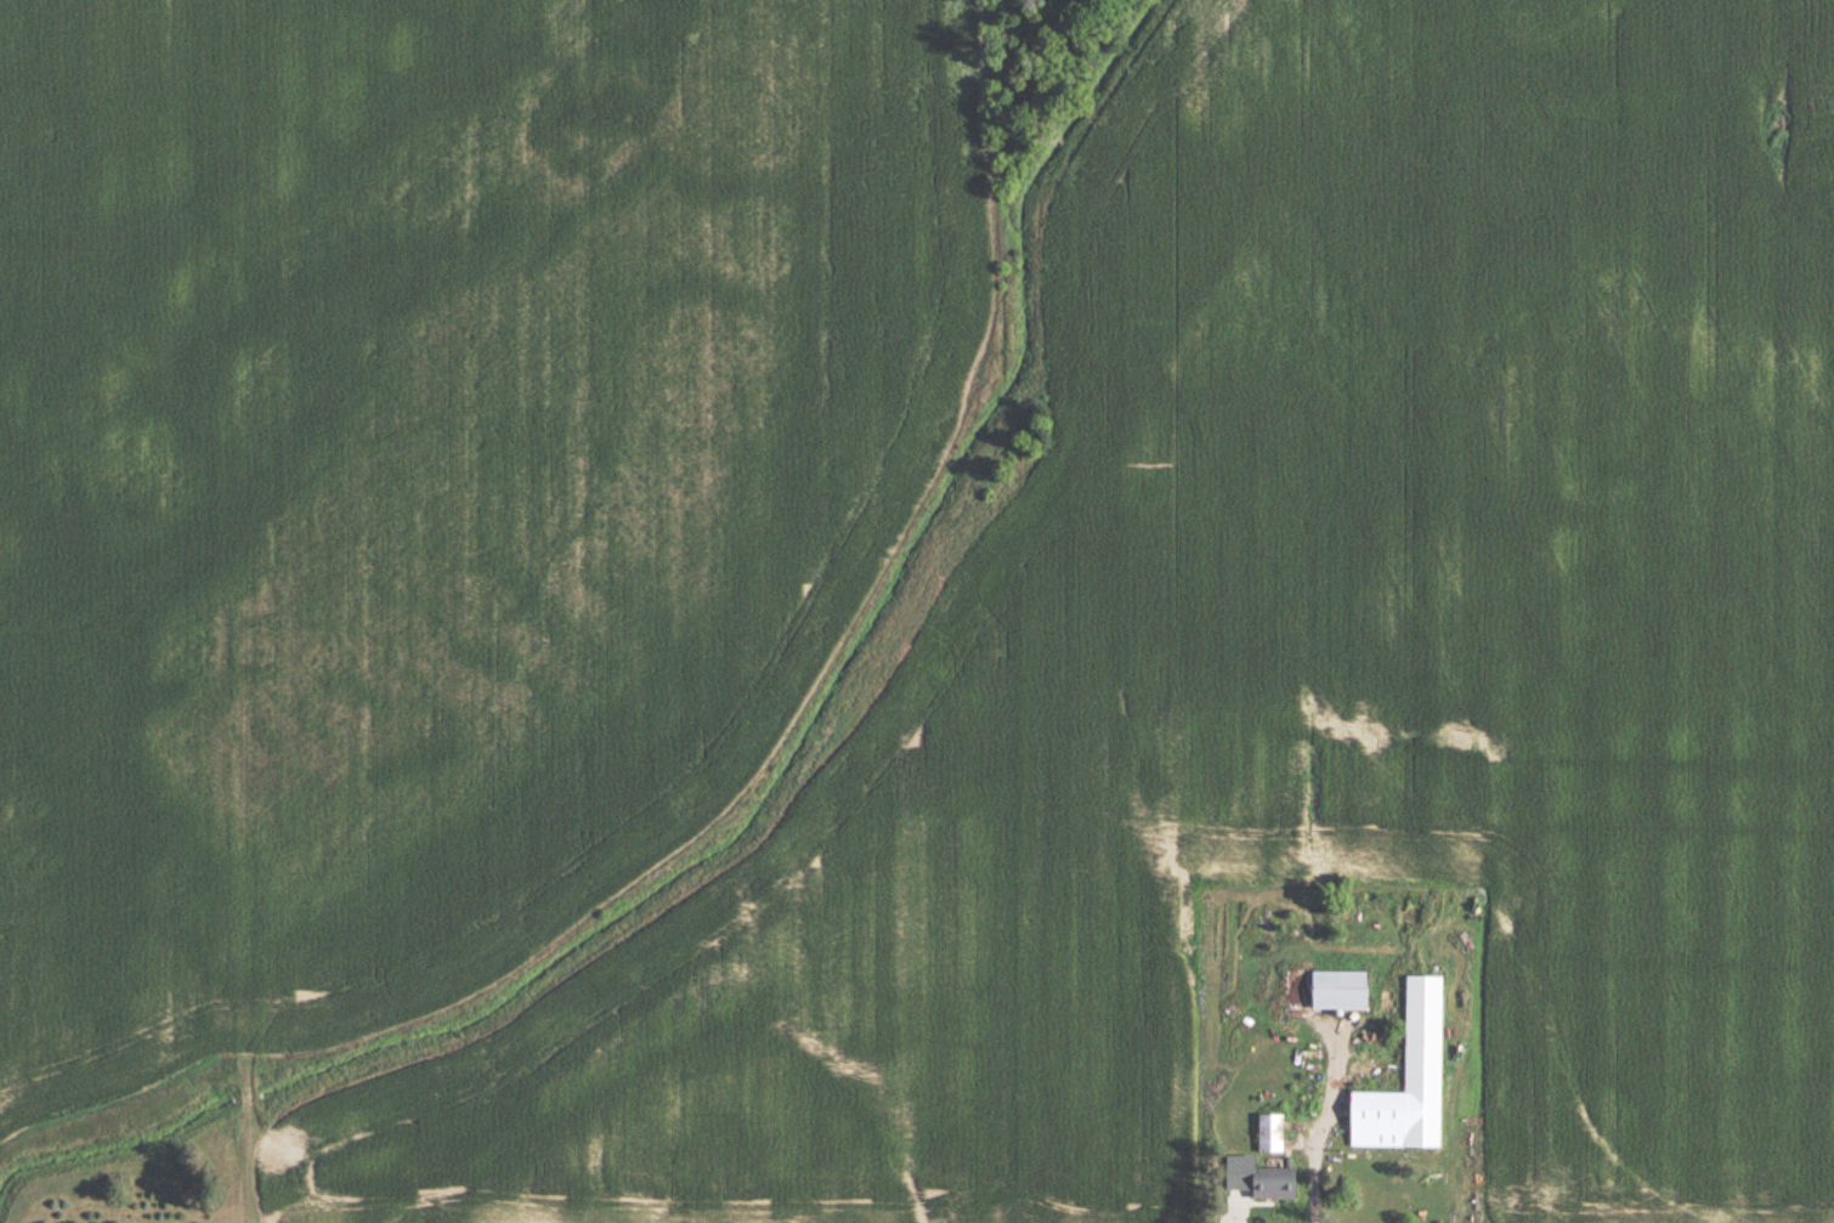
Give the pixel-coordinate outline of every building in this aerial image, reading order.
[(1367,1011),(1367,973),(1313,973),(1313,1011),(1367,1011)] [(1441,1149),(1443,978),(1407,977),(1405,1094),(1352,1094),(1351,1148),(1441,1149)] [(1254,1168),(1254,1200),(1297,1200),(1297,1168),(1254,1168)]
